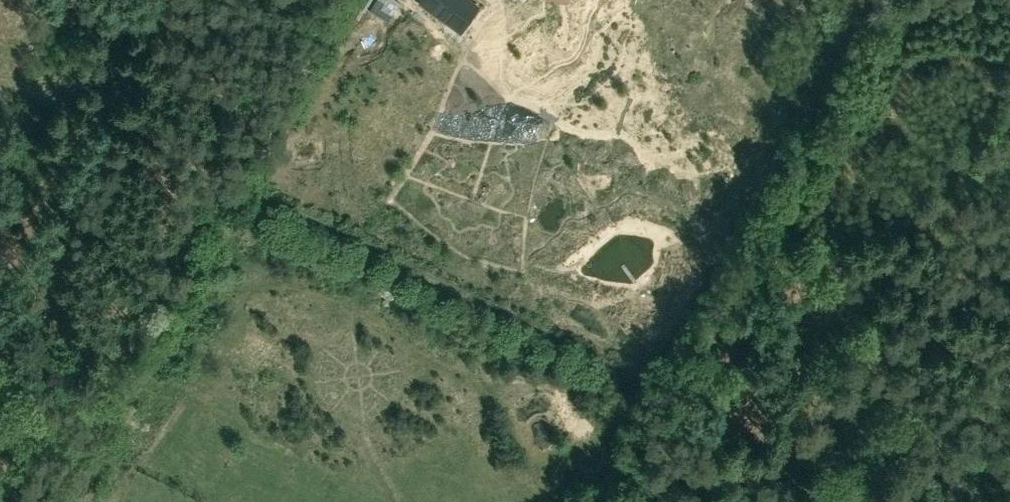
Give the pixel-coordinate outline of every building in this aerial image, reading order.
[(422,4),(457,31),(467,18),(470,19),(476,12),(460,0),(426,0),(422,4)]
